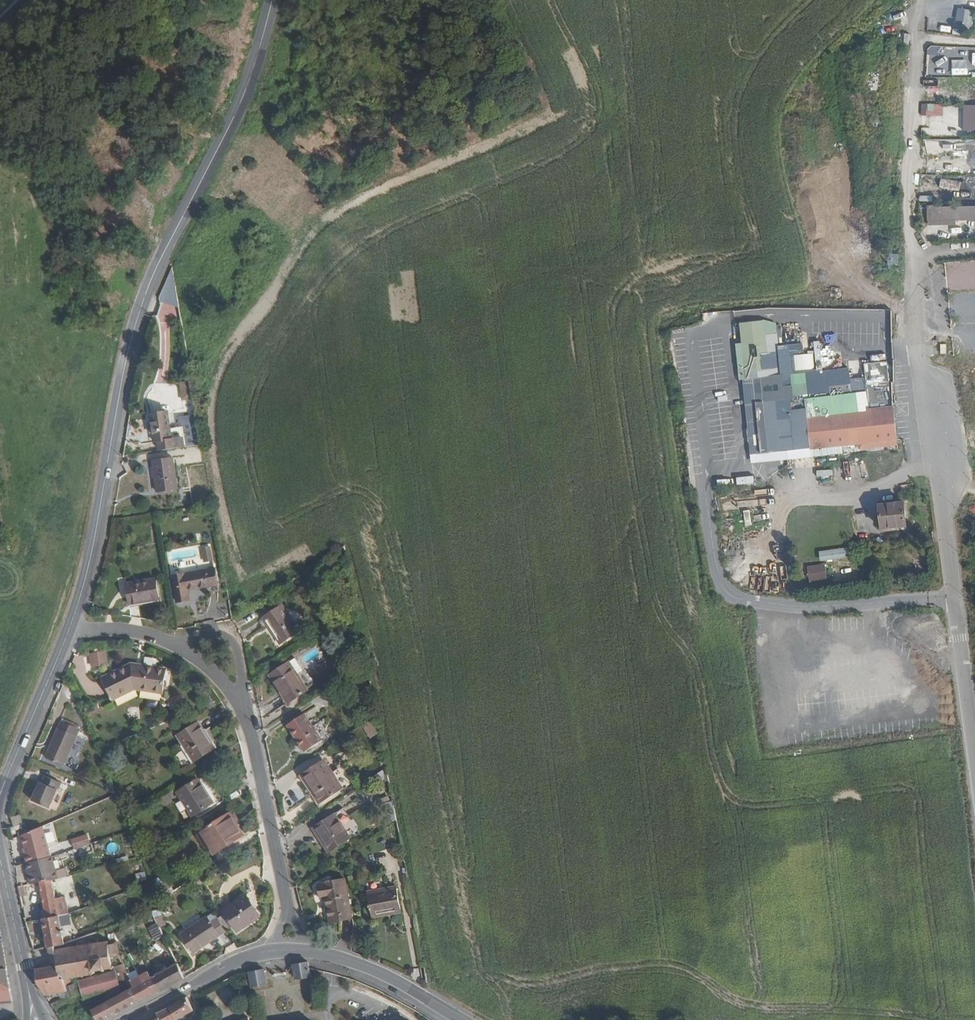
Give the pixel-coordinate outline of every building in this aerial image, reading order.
[(970,25),(972,10),(957,8),(954,23),(970,25)] [(920,115),(941,116),(942,104),(920,103),(920,115)] [(938,188),(959,188),(959,179),(938,178),(938,188)] [(957,197),(957,204),(974,205),(974,198),(957,197)] [(929,207),(929,219),(974,218),(974,206),(929,207)] [(849,360),(848,374),(857,374),(858,361),(849,360)] [(887,362),(864,362),(864,382),(886,383),(887,362)] [(854,389),(864,387),(861,378),(852,381),(854,389)] [(784,411),(795,410),(794,399),(782,400),(784,411)] [(897,440),(894,406),(807,410),(809,433),(794,435),(795,449),(811,448),(811,449),(897,440)] [(154,442),(173,439),(169,411),(150,413),(154,442)] [(176,489),(178,489),(173,458),(153,460),(157,491),(159,491),(176,489)] [(906,526),(904,502),(879,505),(882,528),(906,526)] [(203,562),(212,560),(209,544),(200,546),(203,562)] [(819,560),(849,558),(848,548),(818,550),(819,560)] [(824,564),(806,566),(808,582),(826,580),(824,564)] [(218,585),(215,568),(172,575),(177,602),(190,600),(188,590),(218,585)] [(160,600),(156,578),(126,583),(130,605),(160,600)] [(281,643),(300,631),(282,605),(263,617),(281,643)] [(87,652),(89,667),(106,665),(104,650),(87,652)] [(297,674),(304,670),(295,658),(289,662),(297,674)] [(303,693),(308,690),(297,674),(289,662),(269,675),(288,703),(293,700),(303,693)] [(167,670),(158,668),(142,666),(141,669),(126,667),(102,678),(113,699),(135,688),(151,690),(163,692),(167,670)] [(296,706),(307,699),(303,693),(293,700),(296,706)] [(305,751),(322,740),(305,713),(287,725),(305,751)] [(64,765),(80,729),(61,720),(45,757),(64,765)] [(368,738),(377,733),(369,720),(360,725),(368,738)] [(194,762),(216,747),(199,721),(176,735),(194,762)] [(320,803),(343,788),(324,759),(303,773),(315,792),(313,793),(320,803)] [(313,793),(315,792),(303,773),(301,775),(313,793)] [(50,808),(61,782),(45,775),(42,782),(40,781),(32,800),(50,808)] [(193,816),(214,803),(198,778),(177,791),(193,816)] [(237,826),(236,826),(228,813),(200,831),(215,854),(243,835),(237,826)] [(236,826),(237,826),(229,813),(228,813),(236,826)] [(331,850),(351,838),(335,813),(313,827),(319,837),(321,835),(331,850)] [(14,826),(23,823),(20,815),(12,817),(14,826)] [(23,856),(26,864),(46,858),(49,857),(41,827),(19,836),(23,849),(25,856),(23,856)] [(329,852),(331,850),(321,835),(319,837),(329,852)] [(46,858),(26,864),(28,870),(29,875),(27,876),(30,884),(39,882),(52,880),(58,879),(51,857),(49,857),(46,858)] [(168,881),(165,882),(161,876),(153,881),(161,900),(174,891),(168,881)] [(352,918),(345,878),(318,883),(321,899),(325,898),(330,922),(352,918)] [(53,946),(64,944),(58,916),(56,901),(52,880),(39,882),(46,918),(43,918),(47,948),(48,948),(53,946)] [(390,915),(401,912),(397,886),(368,891),(372,914),(389,910),(390,915)] [(237,931),(257,918),(249,905),(252,903),(246,894),(223,910),(237,931)] [(22,907),(30,905),(27,895),(20,896),(22,907)] [(63,899),(56,901),(58,916),(66,914),(63,899)] [(257,918),(261,916),(252,903),(249,905),(257,918)] [(217,917),(210,921),(207,916),(181,934),(193,953),(226,931),(217,917)] [(156,939),(164,935),(158,923),(150,926),(156,939)] [(106,941),(106,942),(98,943),(97,939),(95,939),(96,944),(89,945),(89,940),(86,941),(87,946),(78,947),(78,944),(76,944),(76,947),(68,949),(67,946),(65,946),(66,949),(56,951),(55,949),(54,949),(57,963),(52,965),(55,980),(72,977),(92,974),(92,971),(100,970),(101,971),(103,971),(103,969),(110,968),(110,970),(112,970),(110,957),(119,955),(120,955),(117,940),(116,940),(110,941),(107,942),(107,941),(106,941)] [(57,963),(54,949),(53,946),(48,948),(52,965),(57,963)] [(161,992),(185,978),(177,962),(153,976),(160,990),(161,992)] [(294,981),(311,978),(309,969),(308,963),(292,966),(294,981)] [(35,968),(38,983),(55,980),(52,965),(35,968)] [(128,990),(133,987),(130,980),(123,965),(117,967),(128,990)] [(0,969),(0,1001),(13,1000),(7,968),(0,969)] [(120,987),(115,970),(79,980),(83,997),(84,997),(103,992),(120,987)] [(160,990),(153,976),(151,976),(148,971),(130,980),(133,987),(128,990),(122,993),(107,1001),(92,1009),(98,1019),(103,1019),(139,1002),(160,990)] [(253,991),(270,987),(266,971),(250,974),(253,991)] [(74,983),(72,977),(55,980),(38,983),(45,995),(58,992),(65,991),(67,990),(66,986),(74,983)] [(67,997),(78,993),(74,983),(66,986),(67,990),(65,991),(67,997)] [(107,1001),(122,993),(120,987),(103,992),(107,1001)] [(175,1019),(193,1009),(186,996),(169,1005),(175,1019)] [(175,1019),(169,1005),(157,1012),(159,1016),(161,1019),(173,1019),(175,1019)]
